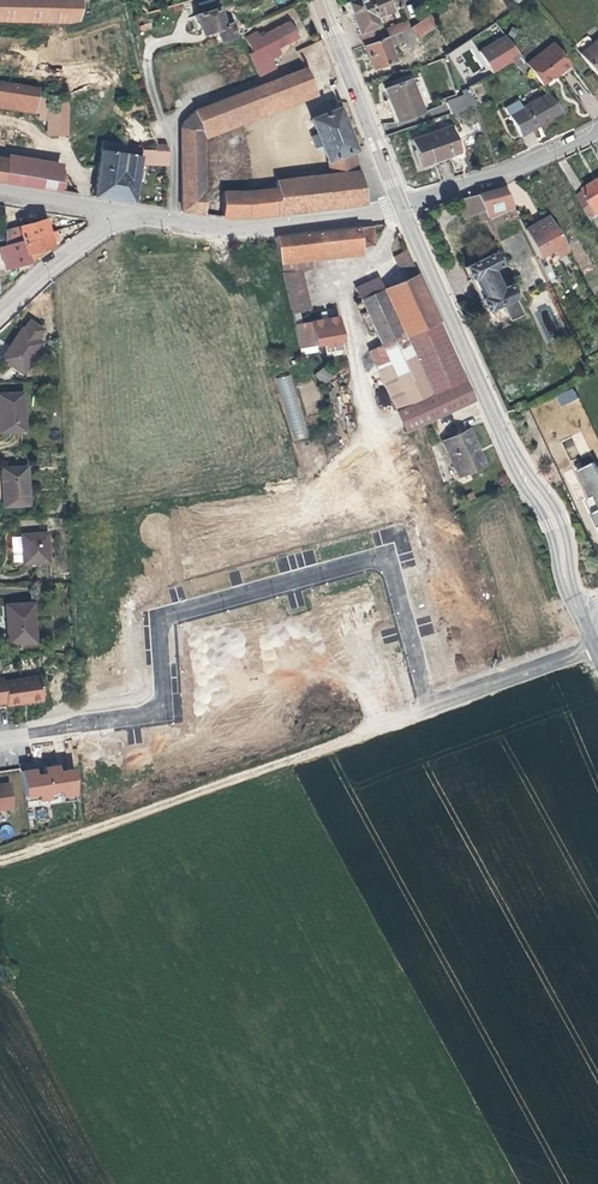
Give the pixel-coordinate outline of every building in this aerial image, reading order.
[(65,22),(77,20),(80,0),(0,0),(0,21),(65,22)] [(216,0),(197,0),(201,12),(218,6),(216,0)] [(354,1),(353,0),(350,0),(342,3),(346,15),(350,13),(362,46),(383,37),(380,30),(375,17),(391,11),(390,9),(399,6),(399,5),(400,4),(399,0),(357,0),(354,1)] [(221,26),(216,11),(215,8),(193,15),(200,34),(212,30),(216,41),(233,36),(228,24),(221,26)] [(383,37),(362,46),(367,57),(371,69),(393,60),(388,47),(401,42),(406,46),(415,42),(416,39),(436,26),(428,14),(408,28),(383,37)] [(380,30),(383,37),(408,28),(405,20),(380,30)] [(248,53),(257,77),(274,66),(270,58),(279,53),(277,48),(297,38),(288,22),(259,37),(256,32),(244,38),(250,52),(248,53)] [(503,36),(478,51),(483,62),(489,74),(517,58),(503,36)] [(571,48),(597,80),(597,38),(592,43),(586,36),(571,48)] [(524,65),(540,86),(557,73),(558,74),(569,66),(552,44),(524,65)] [(517,58),(509,64),(512,68),(514,66),(521,75),(526,70),(517,58)] [(180,128),(180,153),(202,153),(202,140),(202,130),(312,87),(304,68),(303,69),(195,111),(183,122),(180,128)] [(422,112),(410,80),(384,89),(388,101),(397,122),(422,112)] [(34,112),(34,109),(40,110),(40,118),(48,119),(57,119),(57,118),(58,98),(37,94),(38,89),(0,83),(0,107),(34,112)] [(316,95),(312,87),(202,130),(202,140),(316,95)] [(449,114),(474,105),(470,94),(446,103),(449,114)] [(559,112),(545,94),(520,107),(515,101),(502,108),(517,136),(533,127),(559,112)] [(67,95),(58,98),(57,118),(66,118),(67,95)] [(326,159),(352,150),(337,110),(311,119),(317,134),(311,137),(314,145),(317,153),(323,150),(326,159)] [(57,118),(57,119),(57,134),(66,135),(66,118),(57,118)] [(47,134),(57,134),(57,119),(48,119),(47,134)] [(450,126),(408,140),(416,167),(442,158),(459,152),(450,126)] [(65,192),(67,176),(60,175),(63,157),(8,147),(6,157),(0,156),(0,182),(65,192)] [(126,155),(119,201),(132,204),(136,185),(140,160),(168,162),(168,152),(147,151),(126,149),(124,155),(126,155)] [(357,172),(352,150),(326,159),(330,175),(357,172)] [(124,155),(100,151),(96,177),(93,197),(115,201),(119,201),(126,155),(124,155)] [(181,211),(203,214),(202,153),(180,153),(181,211)] [(222,192),(221,217),(250,217),(363,204),(357,172),(330,175),(274,181),(275,189),(275,196),(247,198),(246,192),(222,192)] [(586,191),(597,212),(597,183),(586,191)] [(503,188),(475,195),(482,211),(477,213),(480,221),(486,219),(512,208),(503,188)] [(247,198),(275,196),(275,189),(246,192),(247,198)] [(586,191),(577,196),(591,220),(597,216),(597,212),(586,191)] [(475,195),(454,200),(463,219),(477,213),(482,211),(475,195)] [(537,223),(524,230),(538,259),(553,251),(556,259),(567,253),(547,217),(537,223)] [(4,230),(4,245),(47,233),(44,220),(35,222),(4,230)] [(356,228),(275,237),(275,238),(282,272),(300,269),(311,268),(310,261),(310,254),(358,248),(373,246),(370,227),(356,228)] [(54,231),(47,233),(4,245),(0,246),(0,250),(5,270),(28,263),(36,257),(43,252),(42,249),(51,246),(50,243),(53,242),(57,241),(54,231)] [(358,248),(310,254),(310,261),(359,255),(358,248)] [(417,275),(406,250),(393,256),(398,269),(404,266),(409,278),(417,275)] [(491,254),(464,267),(469,279),(473,277),(483,297),(479,300),(488,315),(502,308),(511,322),(524,315),(518,302),(520,301),(511,285),(500,289),(490,270),(497,266),(491,254)] [(282,272),(291,313),(297,311),(308,309),(300,269),(282,272)] [(438,321),(417,275),(409,278),(384,289),(404,336),(438,321)] [(483,297),(473,277),(469,279),(475,290),(479,300),(483,297)] [(355,289),(360,300),(382,290),(377,279),(355,289)] [(404,336),(384,289),(382,290),(360,300),(380,347),(368,352),(393,410),(463,378),(438,321),(404,336)] [(297,311),(291,313),(294,326),(300,325),(297,311)] [(300,325),(294,326),(298,351),(314,348),(324,346),(326,353),(342,350),(336,317),(326,319),(325,316),(320,317),(321,320),(309,322),(309,323),(300,325)] [(22,329),(1,359),(7,363),(21,373),(42,343),(22,329)] [(325,366),(315,374),(323,385),(333,378),(325,366)] [(308,437),(293,374),(277,378),(292,441),(308,437)] [(573,388),(557,396),(561,406),(578,398),(573,388)] [(0,395),(0,432),(24,431),(22,393),(0,395)] [(459,475),(481,465),(474,451),(476,447),(469,430),(444,441),(459,475)] [(484,464),(476,447),(474,451),(481,465),(484,464)] [(568,482),(597,537),(597,468),(596,465),(568,482)] [(26,468),(1,469),(2,492),(2,507),(28,506),(26,468)] [(46,533),(21,535),(21,537),(22,562),(22,564),(48,562),(46,533)] [(22,562),(21,537),(10,537),(11,562),(16,562),(22,562)] [(33,604),(5,605),(6,620),(7,644),(35,642),(33,604)] [(4,695),(6,705),(21,704),(44,703),(38,676),(5,681),(8,694),(4,695)] [(36,769),(20,771),(24,800),(38,798),(40,804),(51,802),(50,796),(61,795),(62,799),(77,797),(74,771),(59,772),(59,766),(53,767),(43,768),(44,774),(37,776),(36,769)] [(8,783),(0,785),(0,812),(13,810),(8,783)]
